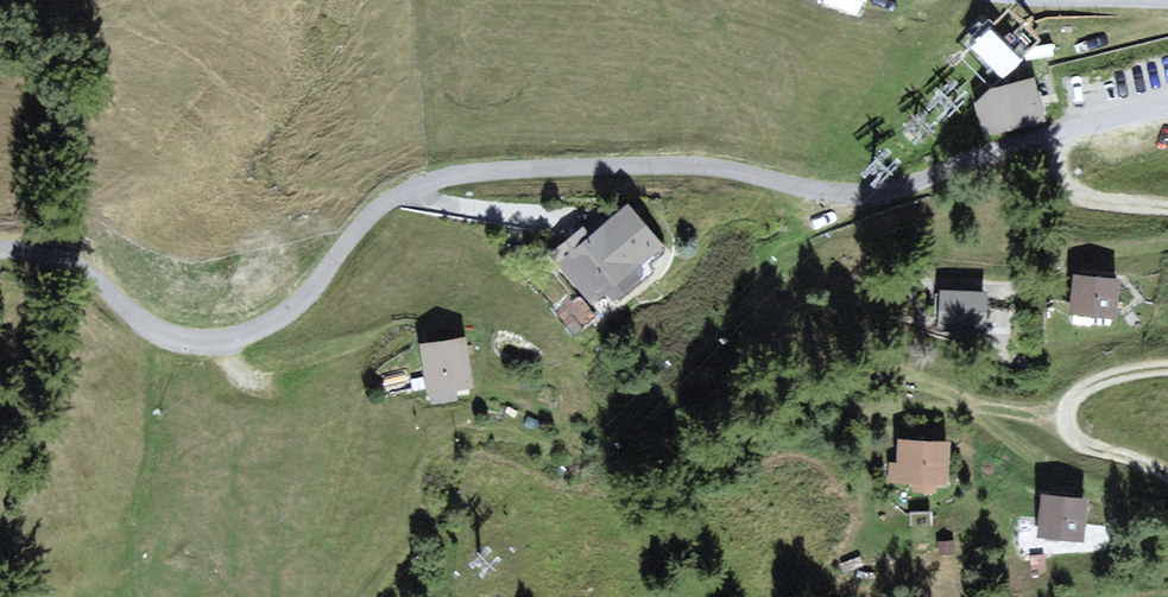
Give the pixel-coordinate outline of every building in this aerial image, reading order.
[(1016,57),(986,27),(968,44),(998,75),(1016,57)] [(1033,115),(1023,80),(966,95),(975,130),(1033,115)] [(665,244),(623,195),(551,256),(594,305),(665,244)] [(1115,278),(1070,274),(1066,310),(1111,314),(1115,278)] [(984,292),(937,289),(934,325),(981,329),(984,292)] [(459,341),(416,349),(424,392),(467,384),(459,341)] [(939,439),(891,435),(888,478),(936,481),(939,439)] [(1083,495),(1037,492),(1034,534),(1080,537),(1083,495)]
